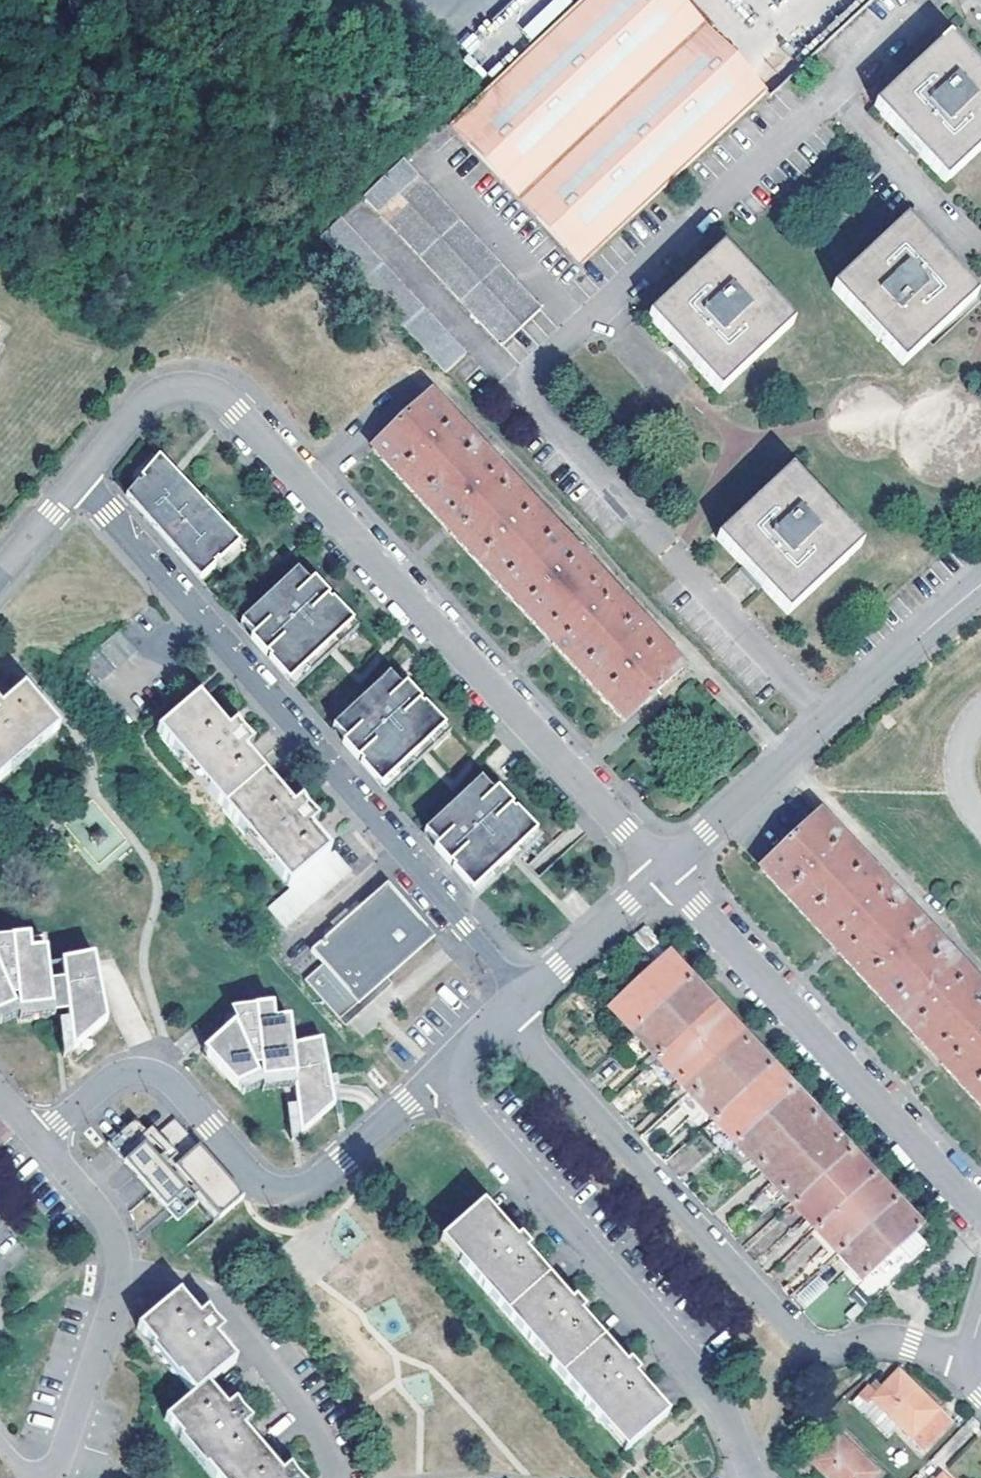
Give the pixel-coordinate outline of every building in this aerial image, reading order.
[(447,124),(579,266),(764,95),(677,0),(581,0),(447,124)] [(570,0),(553,0),(524,30),(533,38),(570,0)] [(944,181),(980,147),(980,76),(948,38),(875,106),(909,143),(944,181)] [(540,307),(403,157),(363,194),(501,343),(540,307)] [(318,235),(441,369),(461,350),(337,217),(318,235)] [(904,220),(830,288),(901,365),(974,296),(904,220)] [(720,249),(647,317),(717,393),(790,324),(720,249)] [(430,396),(372,449),(395,475),(462,547),(517,607),(577,672),(623,722),(683,667),(430,396)] [(114,482),(198,579),(234,547),(149,451),(114,482)] [(788,470),(715,538),(753,580),(784,614),(858,546),(788,470)] [(248,637),(286,680),(350,624),(312,581),(308,584),(295,570),(239,620),(251,634),(248,637)] [(118,632),(76,667),(94,688),(135,652),(118,632)] [(400,688),(388,674),(331,724),(344,738),(340,741),(379,785),(443,728),(404,685),(400,688)] [(11,772),(9,769),(39,745),(41,746),(60,730),(26,688),(2,708),(0,706),(0,780),(11,772)] [(251,915),(269,937),(359,864),(341,843),(335,848),(326,855),(322,850),(308,832),(317,825),(307,816),(300,804),(291,810),(244,752),(253,746),(248,741),(243,734),(237,724),(227,732),(200,697),(157,730),(182,761),(180,763),(189,774),(193,771),(208,790),(207,791),(245,839),(243,840),(252,852),(256,849),(271,868),(270,869),(285,888),(251,915)] [(433,847),(473,892),(537,836),(497,790),(493,793),(480,779),(423,829),(436,844),(433,847)] [(980,1109),(980,990),(819,815),(777,852),(773,856),(768,860),(758,868),(812,926),(874,993),(928,1051),(977,1104),(980,1109)] [(330,842),(322,850),(326,855),(335,848),(330,842)] [(310,951),(311,953),(322,965),(356,1004),(381,983),(431,939),(387,886),(385,885),(310,951)] [(17,1001),(17,1007),(51,1005),(49,961),(48,941),(34,942),(33,928),(14,929),(15,939),(3,939),(0,942),(0,1008),(17,1001)] [(633,1032),(693,979),(668,952),(609,1007),(633,1032)] [(63,959),(64,960),(66,1015),(68,1051),(100,1024),(97,957),(63,959)] [(49,961),(51,1005),(52,1016),(66,1015),(64,960),(49,961)] [(338,1021),(356,1004),(322,965),(304,981),(338,1021)] [(714,1003),(693,979),(633,1032),(656,1056),(714,1003)] [(738,1028),(714,1003),(656,1056),(679,1082),(738,1028)] [(204,1052),(236,1090),(257,1079),(262,1080),(263,1082),(266,1121),(299,1118),(301,1137),(334,1105),(321,1040),(291,1046),(287,1020),(273,1022),(270,1007),(252,1010),(254,1025),(234,1030),(233,1028),(204,1052)] [(745,1036),(738,1028),(679,1082),(681,1084),(686,1089),(745,1036)] [(773,1067),(745,1036),(686,1089),(713,1119),(773,1067)] [(795,1091),(773,1067),(713,1119),(737,1145),(795,1091)] [(818,1116),(795,1091),(737,1145),(759,1169),(818,1116)] [(840,1139),(818,1116),(759,1169),(781,1194),(840,1139)] [(135,1119),(107,1143),(126,1164),(133,1158),(173,1204),(192,1187),(198,1194),(219,1218),(238,1202),(195,1153),(200,1148),(175,1119),(152,1139),(135,1119)] [(0,1121),(0,1141),(10,1132),(0,1121)] [(687,1144),(697,1160),(713,1150),(702,1134),(687,1144)] [(853,1154),(840,1139),(781,1194),(784,1197),(792,1205),(794,1207),(853,1154)] [(244,1197),(200,1148),(195,1153),(238,1202),(244,1197)] [(875,1178),(853,1154),(794,1207),(817,1232),(875,1178)] [(133,1158),(126,1164),(172,1217),(198,1194),(192,1187),(173,1204),(133,1158)] [(897,1201),(875,1178),(817,1232),(838,1254),(839,1256),(897,1201)] [(921,1227),(897,1201),(839,1256),(862,1282),(914,1234),(921,1227)] [(529,1342),(623,1449),(666,1413),(632,1375),(624,1365),(576,1311),(568,1302),(522,1250),(513,1240),(481,1202),(455,1225),(440,1238),(471,1275),(529,1342)] [(89,1238),(77,1223),(68,1230),(80,1245),(89,1238)] [(230,1278),(226,1272),(219,1278),(223,1283),(230,1278)] [(201,1315),(182,1292),(140,1326),(196,1395),(168,1418),(218,1477),(304,1477),(301,1475),(293,1463),(284,1470),(245,1424),(254,1416),(246,1407),(239,1398),(229,1405),(211,1382),(237,1360),(217,1335),(227,1328),(218,1317),(210,1308),(201,1315)] [(869,1386),(858,1397),(868,1406),(874,1400),(923,1448),(949,1421),(899,1373),(877,1395),(869,1386)] [(263,1409),(258,1414),(263,1422),(270,1417),(263,1409)] [(837,1435),(814,1458),(806,1450),(797,1459),(805,1469),(812,1462),(828,1477),(872,1477),(876,1474),(837,1435)]
